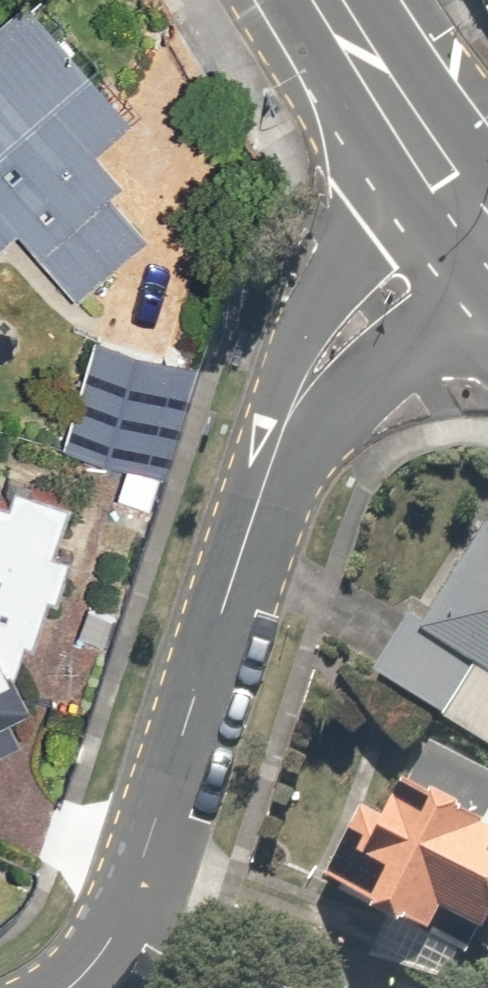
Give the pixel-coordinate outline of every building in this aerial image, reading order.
[(6,221),(73,302),(157,232),(92,155),(135,119),(35,0),(12,0),(0,10),(0,226),(6,221)] [(93,338),(59,444),(124,464),(113,498),(155,511),(187,408),(135,392),(147,355),(93,338)] [(35,741),(9,684),(54,562),(41,558),(57,507),(10,492),(6,506),(0,504),(0,758),(35,741)] [(368,675),(487,745),(487,528),(487,527),(434,620),(408,606),(368,675)] [(428,740),(386,819),(362,806),(320,884),(426,940),(444,906),(487,929),(487,834),(485,832),(487,826),(487,772),(428,740)]
